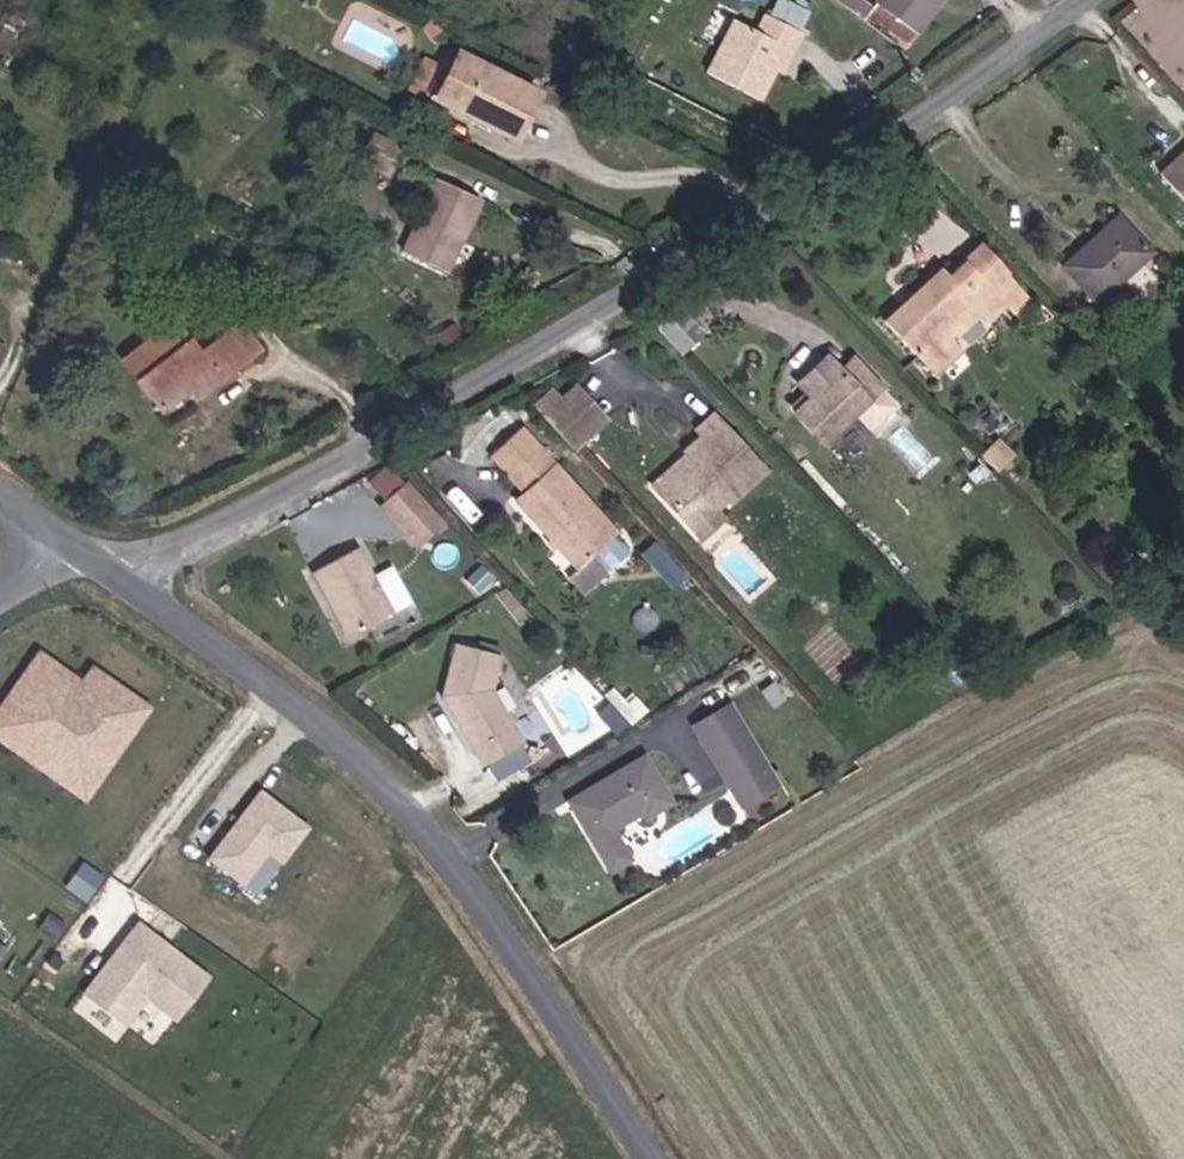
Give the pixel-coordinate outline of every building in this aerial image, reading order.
[(784,1),(782,0),(748,0),(745,6),(774,20),(784,1)] [(850,12),(885,39),(914,0),(858,0),(850,12)] [(774,20),(745,6),(736,25),(707,10),(680,66),(729,92),(743,62),(754,65),(774,20)] [(529,102),(455,65),(435,109),(508,146),(529,102)] [(1183,203),(1183,134),(1141,170),(1174,211),(1183,203)] [(400,156),(372,143),(363,162),(391,177),(400,156)] [(485,202),(434,178),(400,251),(449,275),(485,202)] [(1130,240),(1098,205),(1042,253),(1073,290),(1130,240)] [(1002,279),(972,250),(958,264),(985,295),(1002,279)] [(879,327),(916,370),(941,348),(974,319),(978,324),(995,307),(1007,319),(1023,301),(1002,279),(985,295),(958,264),(942,279),(937,274),(879,327)] [(683,312),(659,332),(681,358),(705,338),(683,312)] [(181,382),(186,391),(225,365),(206,337),(186,348),(165,316),(110,354),(146,405),(181,382)] [(941,348),(916,370),(933,390),(958,369),(941,348)] [(893,406),(848,354),(834,366),(822,351),(790,380),(804,396),(790,410),(817,439),(848,411),(865,430),(893,406)] [(543,393),(530,405),(547,423),(577,392),(561,375),(543,393)] [(530,405),(543,393),(536,386),(524,398),(530,405)] [(577,392),(547,423),(562,439),(592,408),(577,392)] [(681,450),(677,454),(710,485),(716,490),(750,460),(703,409),(688,421),(692,427),(675,441),(681,450)] [(524,431),(497,455),(514,474),(502,486),(567,559),(605,523),(524,431)] [(710,485),(677,454),(644,480),(674,516),(710,485)] [(429,500),(393,460),(390,462),(369,481),(366,483),(403,523),(429,500)] [(333,616),(382,586),(346,524),(296,553),(333,616)] [(480,681),(488,641),(442,631),(430,682),(471,752),(508,730),(480,681)] [(0,676),(0,742),(70,788),(132,697),(75,658),(64,673),(21,645),(0,676)] [(726,707),(717,692),(683,714),(691,728),(726,707)] [(629,700),(603,708),(610,729),(636,721),(629,700)] [(766,771),(726,707),(691,728),(719,773),(742,760),(753,779),(766,771)] [(635,808),(661,792),(632,744),(574,780),(579,788),(562,798),(605,869),(624,857),(603,819),(632,802),(635,808)] [(742,760),(719,773),(731,793),(753,779),(742,760)] [(579,788),(574,780),(557,791),(562,798),(579,788)] [(312,865),(330,839),(255,797),(203,848),(239,870),(266,840),(312,865)] [(244,914),(281,933),(302,909),(215,867),(174,919),(221,948),(244,914)] [(175,1021),(212,971),(135,915),(74,999),(122,1034),(147,1001),(175,1021)]
